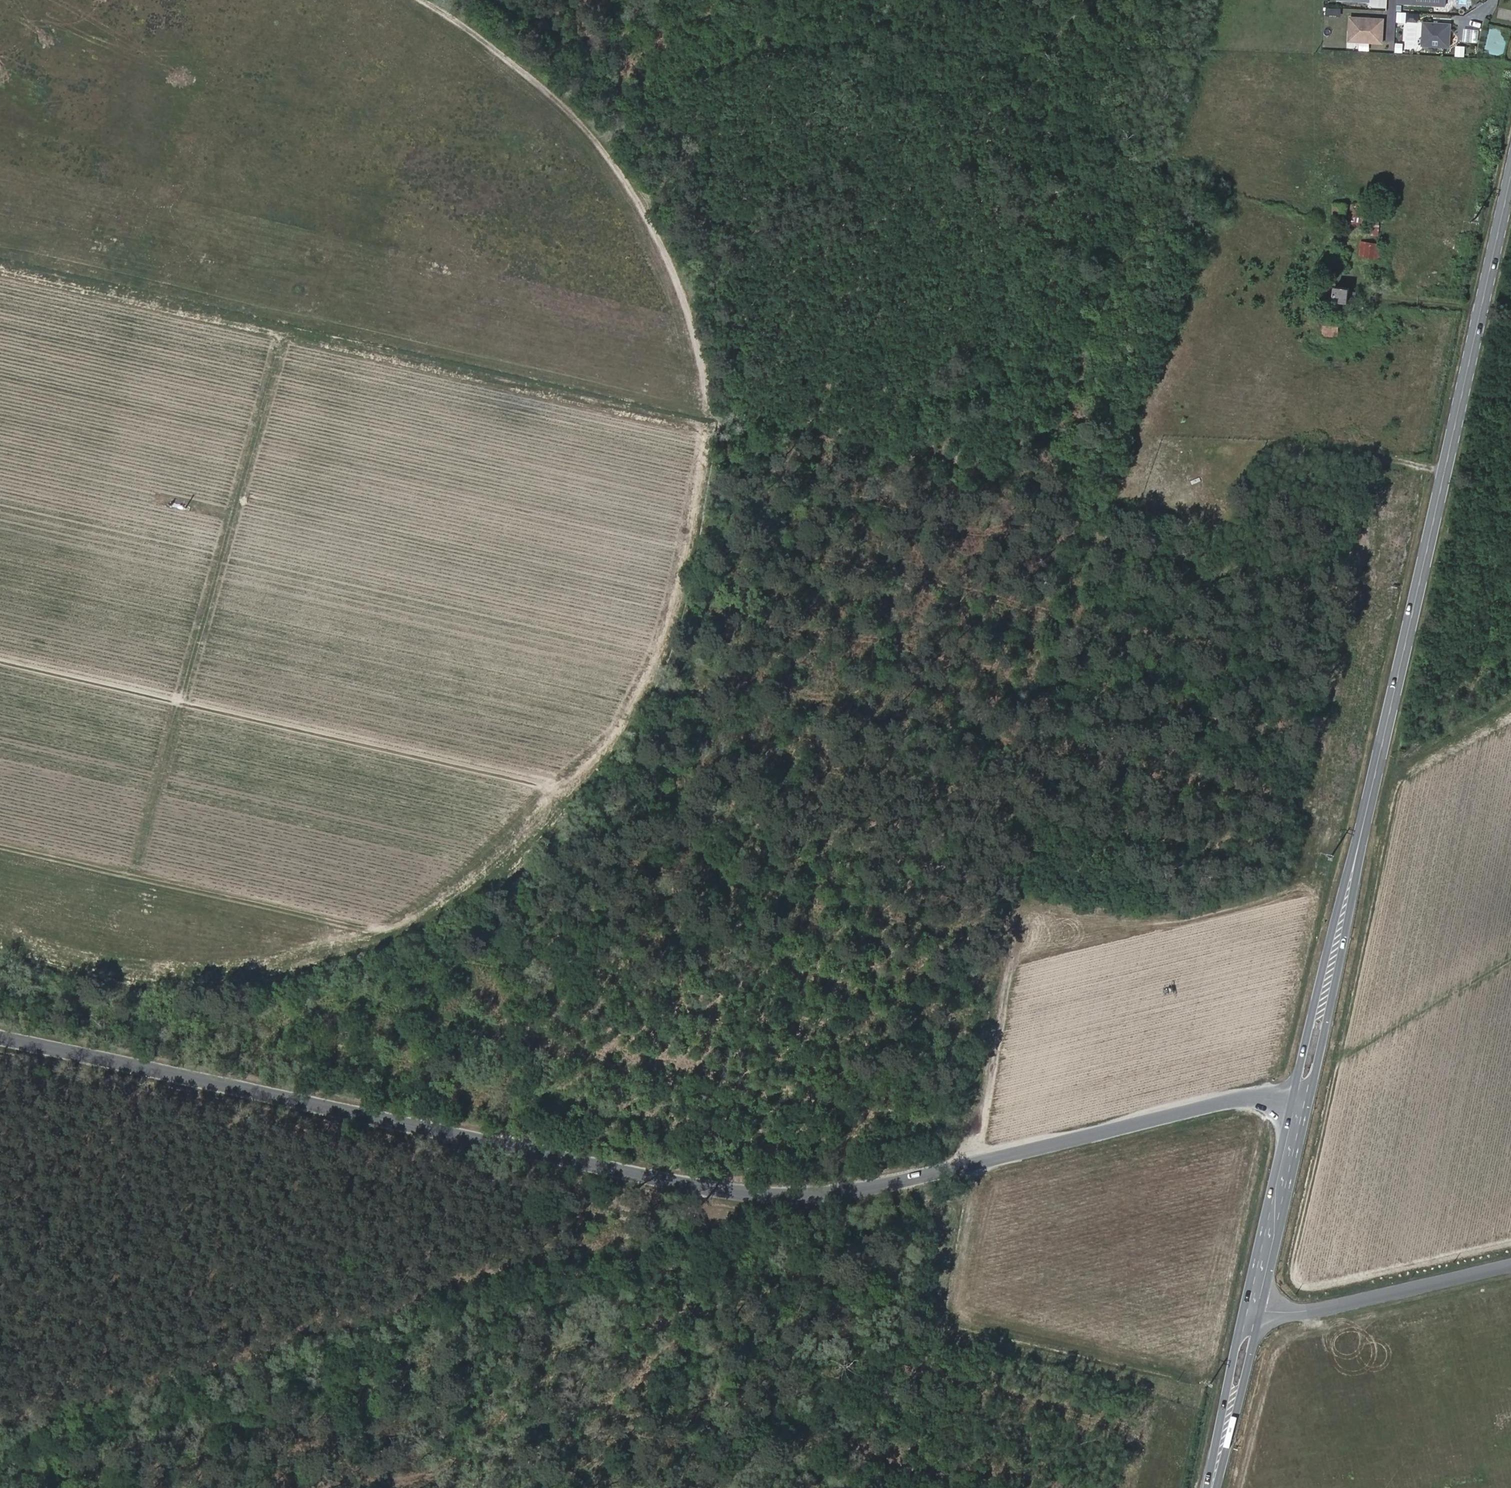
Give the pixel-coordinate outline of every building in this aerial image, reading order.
[(1405,21),(1406,11),(1396,11),(1396,21),(1405,21)] [(1382,42),(1383,18),(1350,17),(1349,40),(1382,42)] [(1451,23),(1423,22),(1422,45),(1449,46),(1451,23)] [(1402,53),(1403,43),(1394,43),(1394,53),(1402,53)] [(1344,223),(1352,224),(1354,203),(1347,202),(1344,223)] [(1332,221),(1341,222),(1344,204),(1333,203),(1332,221)] [(1354,203),(1352,224),(1364,226),(1366,204),(1354,203)] [(1369,204),(1367,233),(1378,234),(1381,205),(1369,203),(1369,204)] [(1361,241),(1359,255),(1379,258),(1381,243),(1361,241)] [(1346,256),(1344,255),(1330,254),(1329,266),(1345,267),(1346,256)] [(1350,287),(1328,284),(1326,299),(1348,301),(1349,300),(1350,290),(1350,287)] [(1339,312),(1324,310),(1323,336),(1337,337),(1339,312)]
